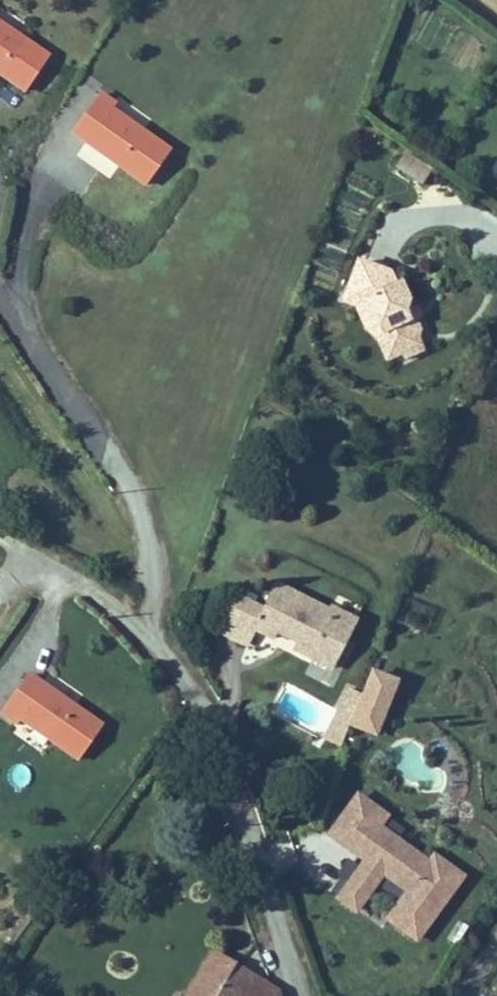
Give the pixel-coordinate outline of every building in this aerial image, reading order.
[(0,25),(0,75),(33,97),(56,63),(0,25)] [(177,159),(118,118),(122,113),(108,103),(81,141),(95,151),(98,146),(111,156),(108,160),(153,192),(177,159)] [(111,156),(98,146),(95,151),(108,160),(111,156)] [(421,187),(432,168),(404,152),(393,170),(421,187)] [(365,271),(347,317),(363,323),(371,340),(380,340),(386,351),(395,347),(403,366),(406,371),(433,359),(426,345),(428,344),(428,340),(424,330),(415,328),(413,329),(409,319),(415,311),(406,293),(402,295),(396,282),(365,271)] [(424,330),(415,311),(409,319),(413,329),(415,328),(424,330)] [(388,373),(403,366),(395,347),(386,351),(380,340),(371,340),(363,323),(347,317),(345,323),(357,327),(367,350),(378,350),(388,373)] [(262,617),(238,606),(229,623),(253,635),(251,640),(271,649),(273,645),(278,635),(294,643),(296,638),(307,643),(300,659),(316,667),(322,655),(339,663),(358,626),(334,614),(331,621),(274,593),(262,617)] [(251,640),(253,635),(229,623),(220,642),(244,654),(251,640)] [(273,645),(300,659),(307,643),(296,638),(294,643),(278,635),(273,645)] [(322,655),(316,667),(334,675),(339,663),(322,655)] [(104,732),(59,701),(55,706),(42,696),(46,691),(31,681),(4,720),(18,730),(22,725),(80,766),(104,732)] [(59,701),(46,691),(42,696),(55,706),(59,701)] [(351,756),(361,729),(344,723),(335,750),(351,756)] [(353,913),(369,924),(394,885),(423,905),(403,933),(429,951),(473,888),(446,870),(441,878),(387,841),(394,831),(368,813),(344,847),(372,866),(370,869),(379,875),(385,879),(380,886),(374,882),(353,913)] [(380,886),(385,879),(379,875),(374,882),(380,886)] [(237,971),(219,963),(198,995),(223,995),(237,971)] [(285,990),(237,971),(223,995),(286,995),(285,990)]
